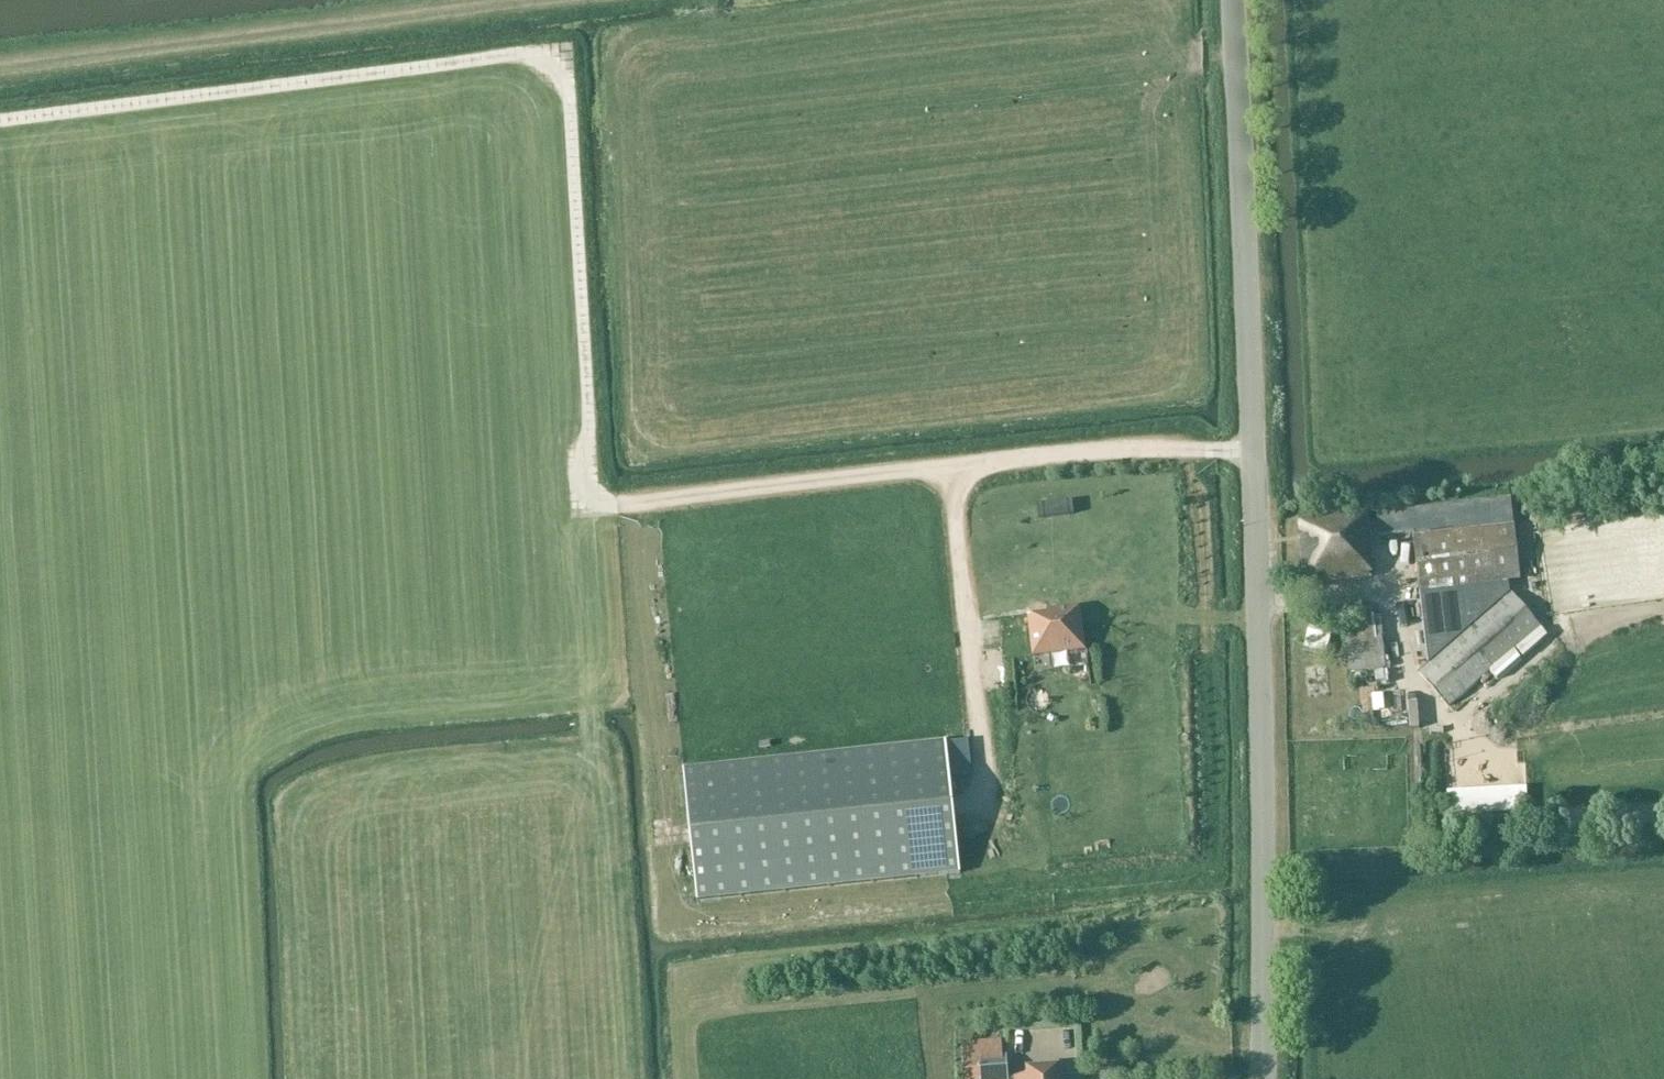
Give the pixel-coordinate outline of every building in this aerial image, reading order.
[(1367,515),(1297,523),(1304,587),(1372,578),(1368,540),(1412,535),(1415,561),(1418,594),(1423,593),(1432,664),(1430,665),(1418,676),(1448,709),(1540,630),(1511,595),(1512,594),(1510,584),(1520,582),(1511,500),(1367,516),(1367,515)] [(1080,607),(1047,611),(1048,615),(1028,618),(1033,657),(1085,651),(1080,607)] [(1382,621),(1345,624),(1349,674),(1386,671),(1382,621)] [(947,742),(683,770),(697,902),(961,874),(947,742)] [(1101,1078),(1116,1078),(1116,1065),(1100,1066),(1101,1078)] [(981,1071),(981,1078),(1009,1078),(1008,1069),(981,1071)]
